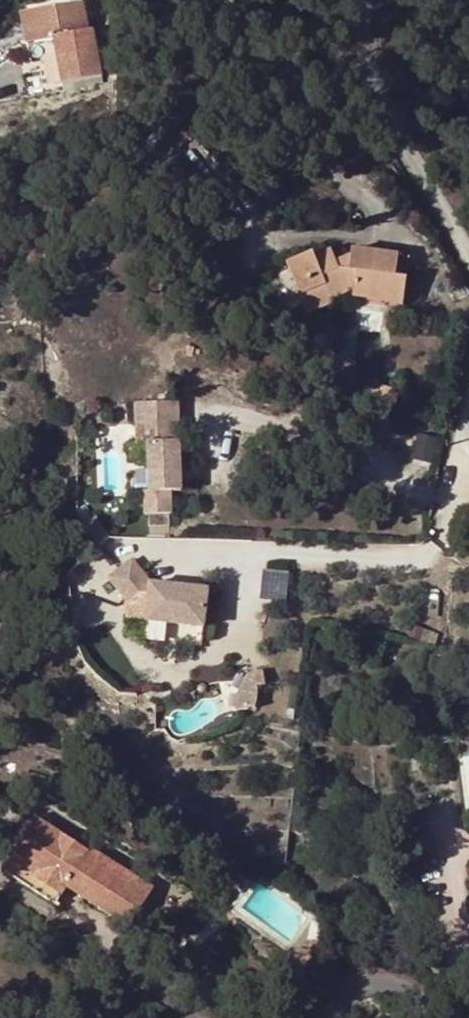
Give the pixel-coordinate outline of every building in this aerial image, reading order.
[(83,2),(30,12),(35,41),(53,38),(59,37),(62,49),(56,50),(62,82),(101,74),(93,30),(88,31),(83,2)] [(35,41),(30,12),(23,13),(28,42),(35,41)] [(59,37),(53,38),(56,50),(62,49),(59,37)] [(334,300),(333,297),(328,288),(347,279),(354,282),(353,289),(352,295),(384,300),(385,297),(403,300),(409,256),(352,247),(350,256),(339,258),(335,247),(315,256),(314,252),(288,263),(308,311),(334,300)] [(328,288),(333,297),(353,289),(354,282),(347,279),(328,288)] [(385,297),(384,300),(383,304),(402,307),(403,300),(385,297)] [(419,309),(402,307),(400,314),(418,317),(419,309)] [(178,475),(182,474),(181,404),(139,405),(139,427),(160,427),(161,445),(152,445),(152,493),(146,493),(147,515),(173,515),(172,494),(183,493),(183,482),(178,482),(178,475)] [(171,589),(170,585),(150,583),(132,558),(108,577),(126,601),(137,592),(149,593),(146,620),(204,626),(207,589),(190,587),(186,591),(171,589)] [(266,596),(289,598),(291,571),(267,569),(266,596)] [(267,683),(264,668),(254,669),(247,675),(240,689),(237,708),(257,707),(258,684),(267,683)] [(28,829),(33,820),(25,815),(19,823),(28,829)] [(36,816),(33,820),(28,829),(3,869),(56,902),(65,887),(128,926),(153,886),(89,846),(88,848),(85,853),(61,838),(64,834),(36,816)] [(85,853),(88,848),(64,834),(61,838),(85,853)] [(235,917),(229,913),(225,918),(232,922),(235,917)] [(313,940),(311,948),(321,951),(323,943),(313,940)] [(321,951),(311,948),(307,961),(316,965),(321,951)]
